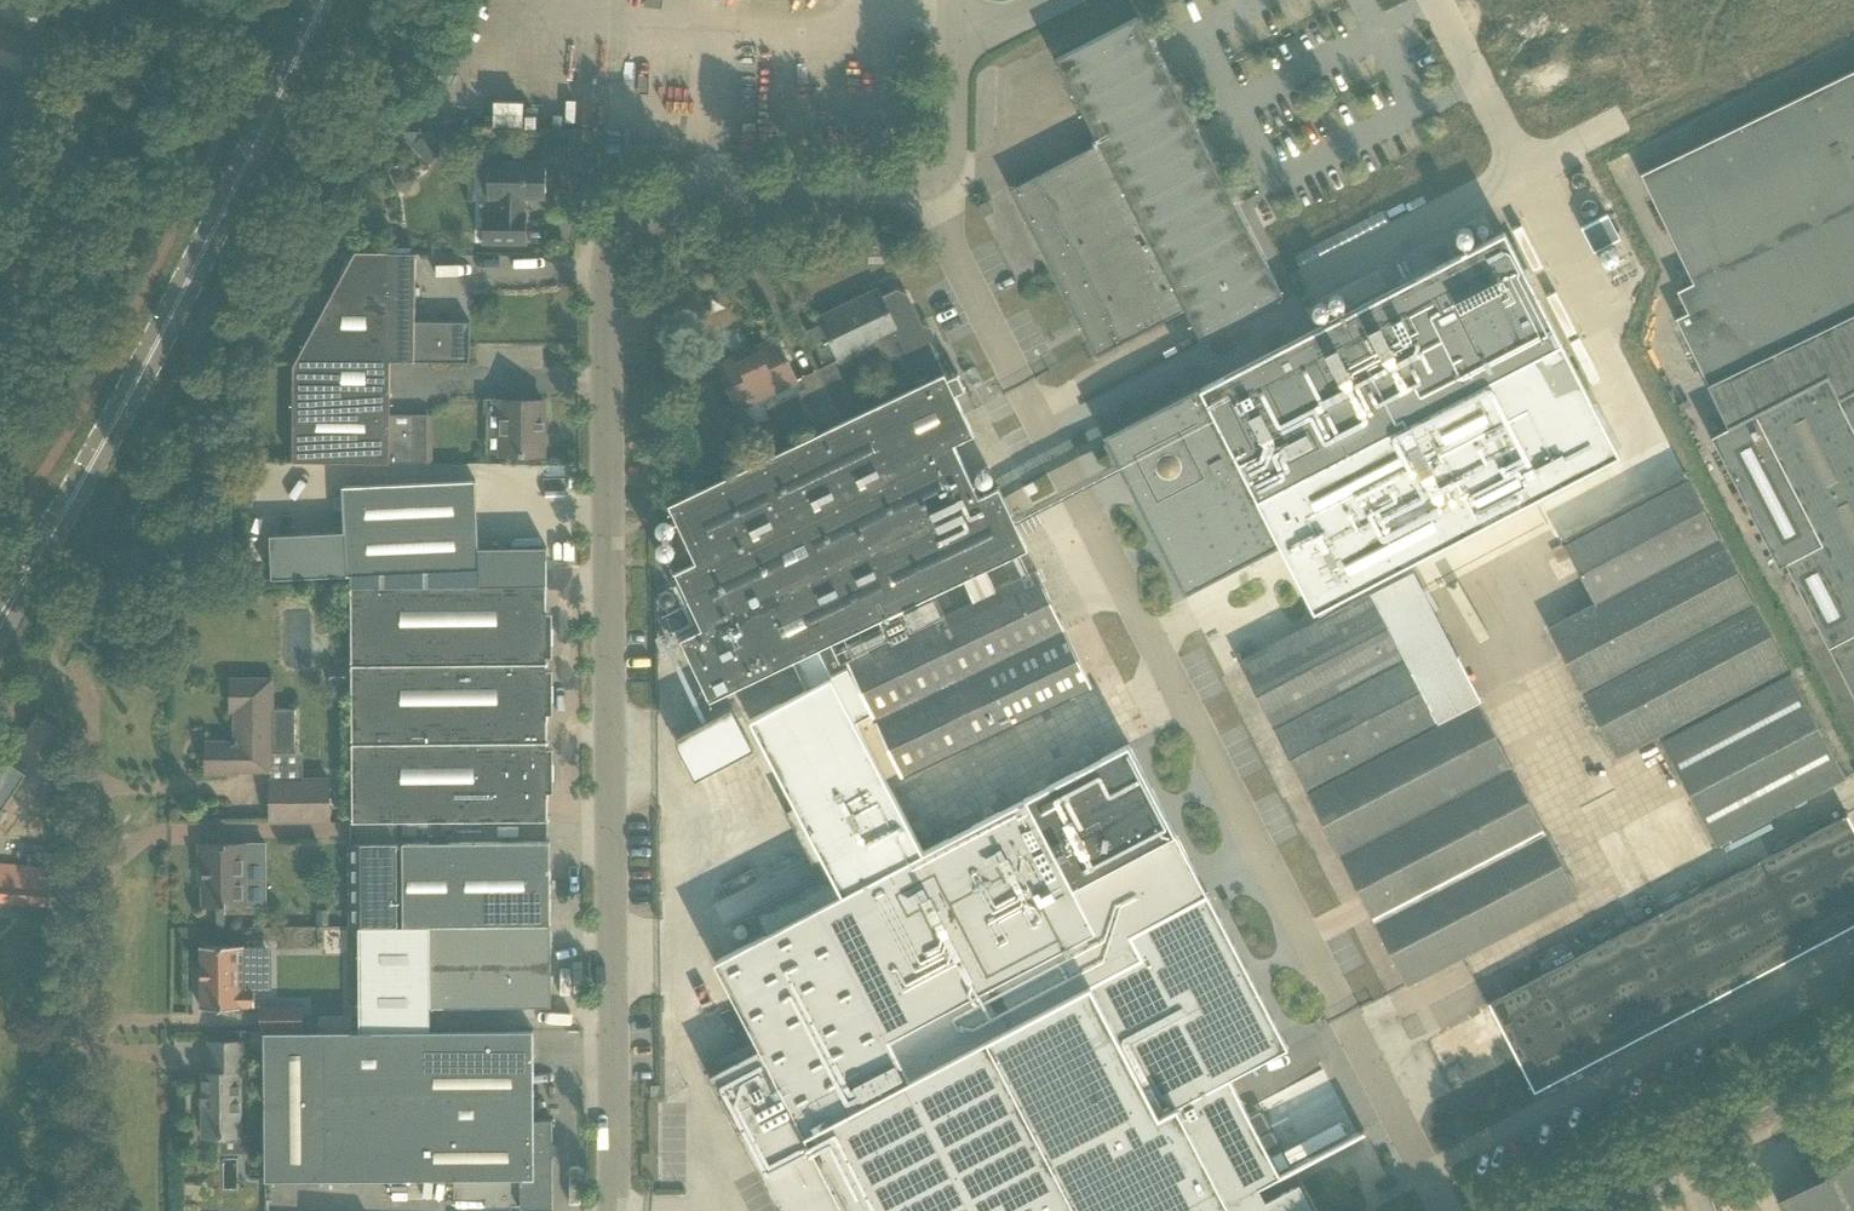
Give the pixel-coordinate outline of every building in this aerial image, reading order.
[(1284,296),(1138,15),(1055,58),(1099,142),(1011,188),(1094,349),(1097,354),(1185,309),(1201,339),(1284,296)] [(599,42),(600,78),(630,77),(629,41),(599,42)] [(1641,174),(1691,278),(1694,283),(1678,290),(1688,312),(1677,318),(1709,384),(1853,313),(1853,71),(1641,174)] [(0,97),(8,100),(14,84),(0,78),(0,98),(0,97)] [(429,129),(412,146),(429,164),(446,147),(429,129)] [(546,161),(522,161),(475,160),(474,198),(489,198),(489,211),(483,211),(483,243),(527,244),(527,213),(524,213),(525,198),(546,198),(546,161)] [(988,200),(977,206),(982,217),(994,211),(988,200)] [(1607,214),(1581,227),(1594,252),(1620,239),(1607,214)] [(1200,385),(1103,435),(1116,460),(1120,468),(1121,470),(1126,467),(1140,495),(1135,497),(1185,594),(1282,544),(1315,610),(1619,454),(1562,343),(1504,231),(1201,387),(1200,385)] [(311,311),(298,337),(309,342),(300,360),(353,360),(391,361),(415,361),(469,362),(470,322),(415,321),(416,252),(392,252),(356,251),(322,316),(311,311)] [(818,433),(670,503),(692,550),(671,560),(675,570),(704,628),(684,638),(683,638),(711,700),(793,660),(818,648),(859,628),(962,578),(985,567),(985,568),(1007,558),(1024,550),(1025,551),(1028,549),(1015,522),(1011,515),(998,486),(994,488),(996,490),(979,498),(953,444),(970,436),(970,437),(974,435),(954,394),(965,390),(957,374),(947,379),(944,373),(928,340),(930,339),(932,334),(929,328),(924,326),(922,327),(907,294),(906,292),(906,293),(896,289),(881,296),(878,290),(815,320),(818,325),(807,330),(822,362),(838,354),(841,360),(879,342),(884,352),(893,355),(900,352),(916,387),(842,422),(818,433)] [(1709,384),(1730,428),(1712,437),(1734,480),(1778,564),(1779,567),(1787,563),(1795,580),(1817,624),(1829,646),(1853,693),(1853,695),(1853,313),(1709,384)] [(739,408),(796,380),(771,328),(762,333),(767,343),(718,367),(739,408)] [(838,412),(854,405),(834,362),(817,370),(838,412)] [(802,377),(807,387),(799,392),(818,433),(842,422),(838,412),(817,370),(802,377)] [(391,425),(391,390),(294,389),(293,462),(414,463),(414,425),(391,425)] [(493,413),(502,413),(502,454),(544,454),(544,400),(493,400),(493,413)] [(1595,602),(1548,627),(1616,757),(1788,667),(1722,541),(1688,474),(1563,540),(1595,602)] [(344,531),(270,535),(272,579),(351,575),(480,569),(479,547),(476,480),(342,486),(344,531)] [(480,569),(351,575),(351,585),(352,821),(550,820),(550,817),(549,817),(549,792),(554,792),(554,747),(549,747),(549,743),(549,740),(548,714),(553,714),(553,669),(548,669),(548,664),(549,664),(549,661),(548,661),(548,657),(553,657),(553,612),(547,612),(547,608),(547,587),(547,583),(547,547),(479,547),(480,569)] [(870,651),(847,662),(849,666),(860,690),(871,713),(902,778),(1073,696),(1092,687),(1037,570),(996,590),(985,568),(985,567),(962,578),(974,601),(870,651)] [(1269,646),(1239,661),(1406,984),(1578,895),(1512,766),(1478,701),(1438,721),(1372,592),(1269,646)] [(708,1074),(780,1210),(1315,1210),(1299,1182),(1265,1199),(1259,1187),(1281,1176),(1279,1172),(1230,1078),(1288,1047),(1128,743),(934,845),(923,851),(856,721),(871,713),(860,690),(859,691),(848,668),(831,676),(818,648),(793,660),(806,689),(750,719),(796,805),(785,811),(819,875),(754,909),(766,933),(714,961),(759,1047),(708,1074)] [(1661,740),(1716,845),(1846,777),(1790,672),(1661,740)] [(207,743),(207,773),(237,773),(237,770),(271,770),(271,752),(296,752),(296,709),(274,709),(274,680),(256,680),(231,680),(231,710),(236,710),(236,741),(231,741),(231,743),(207,743)] [(0,774),(0,813),(26,775),(8,762),(0,774)] [(271,780),(271,822),(330,822),(330,780),(311,780),(271,780)] [(1489,1002),(1491,1006),(1517,1057),(1534,1091),(1853,924),(1853,828),(1848,817),(1763,861),(1659,914),(1614,937),(1541,975),(1489,1002)] [(429,925),(551,924),(550,842),(403,843),(403,925),(429,925)] [(351,843),(351,925),(398,925),(397,843),(351,843)] [(246,844),(200,844),(200,863),(203,863),(203,885),(204,905),(246,905),(265,905),(265,844),(246,844)] [(0,862),(0,903),(47,905),(49,868),(45,868),(46,866),(0,862)] [(429,925),(429,936),(408,936),(409,1007),(552,1006),(551,924),(429,925)] [(242,946),(201,946),(201,1009),(241,1008),(241,1007),(254,1007),(254,989),(243,989),(242,946)] [(302,1006),(260,1007),(261,1032),(265,1032),(302,1031),(302,1006)] [(534,1030),(265,1032),(266,1180),(454,1179),(455,1200),(486,1199),(486,1208),(512,1208),(512,1204),(521,1204),(521,1208),(553,1208),(553,1156),(554,1156),(554,1143),(553,1143),(553,1119),(535,1119),(534,1030)] [(244,1073),(243,1042),(209,1042),(209,1072),(202,1072),(202,1137),(242,1136),(241,1073),(244,1073)] [(1833,1172),(1853,1210),(1853,1159),(1838,1166),(1840,1169),(1833,1172)] [(1777,1198),(1783,1210),(1853,1210),(1833,1172),(1777,1198)] [(205,1210),(261,1210),(261,1200),(206,1198),(205,1210)]
